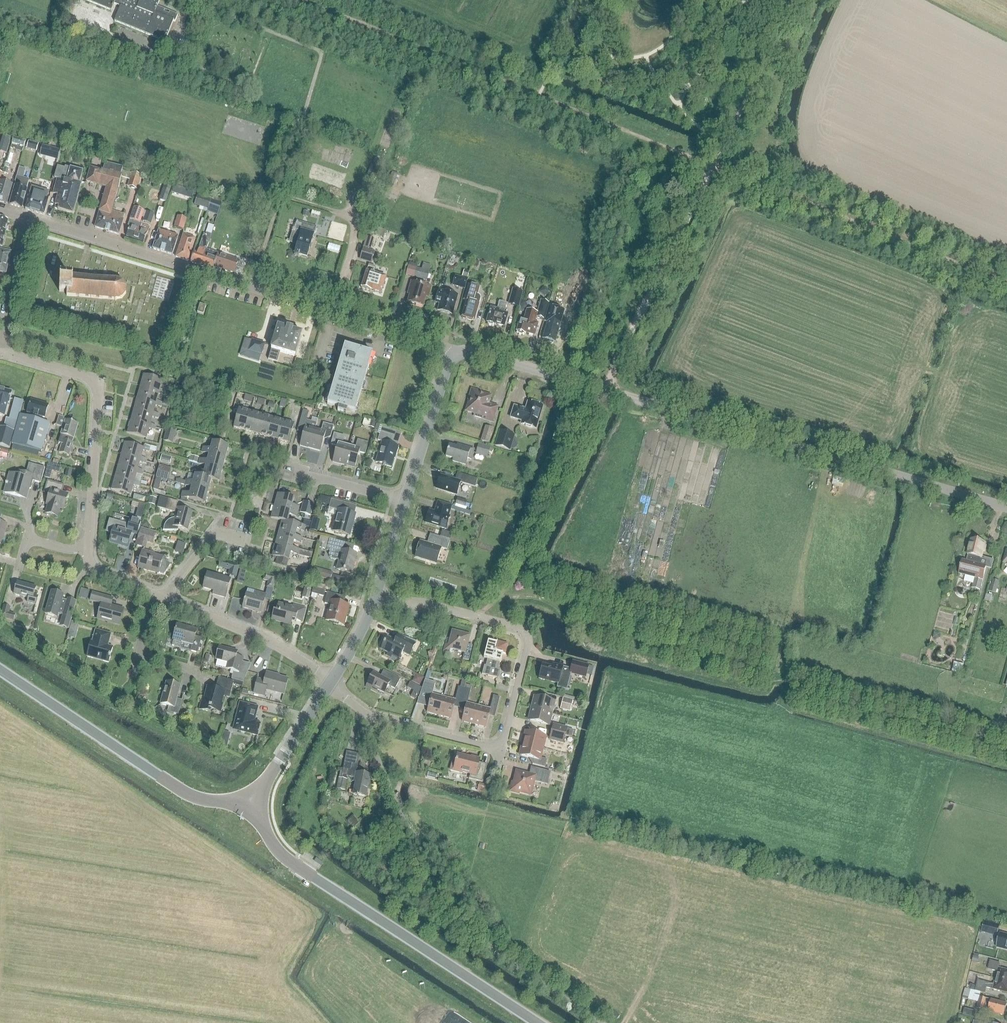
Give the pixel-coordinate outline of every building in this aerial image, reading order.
[(145,34),(164,42),(173,21),(175,22),(177,16),(178,16),(178,15),(157,6),(160,0),(159,0),(124,0),(124,1),(123,0),(122,2),(118,0),(86,0),(111,11),(114,3),(120,6),(114,21),(145,34)] [(192,28),(196,18),(190,16),(186,26),(192,28)] [(3,135),(1,144),(9,146),(11,137),(3,135)] [(13,137),(11,144),(23,147),(25,141),(13,137)] [(58,158),(60,150),(42,146),(40,153),(58,158)] [(371,165),(367,175),(374,178),(381,160),(375,158),(372,164),(371,165)] [(105,187),(101,204),(112,207),(121,175),(120,175),(122,168),(111,164),(109,172),(101,169),(100,170),(90,167),(86,182),(105,187)] [(15,183),(9,204),(21,208),(26,188),(28,181),(22,179),(25,169),(18,167),(14,182),(15,183)] [(54,205),(58,206),(57,210),(73,215),(81,184),(79,184),(83,171),(69,168),(69,169),(64,167),(64,169),(57,167),(54,178),(56,179),(52,194),(57,195),(54,205)] [(393,185),(398,174),(392,172),(388,183),(393,185)] [(141,177),(131,174),(127,187),(136,190),(141,177)] [(35,175),(31,187),(41,191),(45,178),(35,175)] [(152,180),(144,177),(142,183),(150,185),(152,180)] [(6,204),(11,184),(0,181),(0,202),(6,204)] [(164,184),(159,200),(166,202),(172,186),(164,184)] [(194,193),(175,186),(173,193),(192,200),(194,193)] [(25,209),(44,215),(44,214),(49,197),(47,196),(48,193),(31,188),(29,195),(30,195),(25,209)] [(198,206),(199,203),(209,206),(211,199),(198,195),(194,204),(198,206)] [(209,209),(217,212),(221,203),(212,200),(209,209)] [(111,211),(112,207),(101,204),(94,227),(118,234),(124,215),(111,211)] [(127,226),(129,227),(125,237),(143,243),(148,227),(142,225),(142,224),(139,223),(143,211),(133,208),(127,226)] [(154,215),(146,212),(142,222),(150,225),(154,215)] [(182,230),(186,218),(177,216),(174,227),(182,230)] [(5,232),(8,220),(0,218),(0,231),(5,232)] [(285,239),(285,240),(289,241),(297,243),(297,245),(294,253),(298,255),(298,256),(298,257),(299,257),(299,256),(299,255),(307,257),(313,237),(314,237),(317,227),(316,227),(315,228),(299,223),(297,223),(297,221),(294,231),(291,241),(289,240),(285,239)] [(332,221),(327,236),(342,241),(347,225),(332,221)] [(208,224),(205,233),(207,233),(211,235),(214,226),(208,224)] [(384,237),(387,230),(373,225),(371,232),(384,237)] [(152,249),(171,255),(177,236),(158,231),(152,249)] [(194,251),(190,262),(201,265),(206,249),(209,243),(211,235),(207,233),(206,235),(203,234),(197,252),(194,251)] [(183,235),(176,257),(187,261),(195,239),(183,235)] [(373,238),(366,236),(359,260),(371,264),(375,251),(368,249),(369,248),(370,249),(373,238)] [(206,249),(201,265),(213,270),(214,266),(234,273),(238,260),(218,253),(206,249)] [(8,263),(10,252),(0,250),(0,261),(8,263)] [(6,273),(8,263),(0,261),(0,272),(6,273)] [(417,265),(410,262),(406,274),(427,280),(430,272),(416,268),(417,265)] [(366,271),(361,288),(371,291),(371,290),(382,292),(386,277),(373,274),(375,267),(368,265),(366,271)] [(60,291),(60,296),(114,300),(122,298),(126,293),(126,288),(123,282),(116,279),(68,276),(68,280),(59,280),(59,291),(60,291)] [(454,276),(452,285),(463,289),(466,280),(454,276)] [(408,294),(410,295),(408,302),(423,307),(426,297),(428,298),(431,287),(412,281),(408,294)] [(466,298),(460,318),(474,322),(479,305),(480,299),(480,297),(479,296),(478,295),(475,294),(477,288),(468,285),(464,298),(466,298)] [(435,303),(439,304),(437,311),(451,315),(457,296),(438,290),(435,303)] [(513,290),(509,305),(518,307),(522,292),(513,290)] [(525,334),(525,333),(535,336),(538,323),(534,322),(536,317),(544,319),(546,312),(549,302),(540,300),(536,313),(526,310),(523,319),(519,318),(515,331),(518,332),(518,334),(521,335),(522,333),(525,334)] [(487,323),(488,324),(492,326),(494,325),(495,325),(495,324),(504,327),(508,314),(504,313),(506,304),(499,302),(497,310),(490,308),(486,323),(487,323)] [(207,306),(201,305),(198,314),(204,315),(207,306)] [(543,338),(547,340),(548,342),(552,343),(554,342),(555,342),(559,329),(561,329),(562,326),(560,324),(564,310),(549,306),(544,321),(547,322),(543,338)] [(237,326),(234,334),(250,339),(253,330),(237,326)] [(286,329),(276,327),(267,359),(276,362),(279,352),(295,356),(301,334),(292,331),(292,330),(286,328),(286,329)] [(251,341),(248,351),(250,352),(261,355),(264,345),(264,344),(251,340),(251,341)] [(337,360),(339,361),(326,405),(337,408),(336,412),(346,414),(347,411),(355,413),(371,354),(343,346),(342,350),(340,349),(337,360)] [(159,392),(160,388),(162,383),(168,384),(169,380),(162,377),(161,380),(143,375),(140,386),(159,392)] [(160,388),(159,392),(140,386),(136,398),(156,403),(157,399),(158,394),(164,396),(166,391),(160,388)] [(0,389),(0,416),(4,417),(7,403),(9,403),(12,392),(0,389)] [(493,422),(497,407),(490,405),(489,407),(487,406),(489,398),(488,396),(480,393),(480,392),(472,389),(468,400),(470,400),(467,410),(475,413),(474,416),(493,422)] [(253,396),(245,394),(243,401),(251,403),(253,396)] [(9,418),(17,420),(22,400),(14,398),(9,418)] [(157,399),(156,403),(136,398),(133,409),(153,415),(154,411),(155,406),(161,408),(163,402),(157,399)] [(281,399),(279,407),(285,409),(288,401),(281,399)] [(13,444),(11,451),(39,459),(41,451),(50,424),(41,422),(42,417),(44,418),(48,405),(31,400),(27,413),(26,417),(21,415),(12,444),(13,444)] [(527,402),(525,410),(514,406),(510,418),(521,421),(521,424),(536,429),(542,407),(527,402)] [(154,411),(153,415),(133,409),(130,421),(149,427),(150,422),(152,417),(158,419),(159,414),(154,411)] [(245,431),(250,412),(238,409),(233,428),(245,431)] [(256,434),(261,415),(250,412),(245,431),(256,434)] [(261,415),(256,434),(267,437),(272,418),(261,415)] [(278,440),(283,421),(272,418),(267,437),(278,440)] [(310,449),(313,440),(316,429),(319,420),(313,418),(311,422),(307,421),(300,446),(310,449)] [(376,420),(370,419),(368,427),(374,429),(376,420)] [(65,420),(58,443),(62,444),(59,453),(69,456),(73,443),(72,442),(78,424),(65,420)] [(150,422),(149,427),(130,421),(126,433),(146,438),(149,429),(155,431),(156,426),(150,422)] [(283,421),(278,440),(289,443),(294,424),(283,421)] [(316,429),(313,440),(310,449),(321,452),(325,436),(331,438),(334,426),(324,424),(322,431),(316,429)] [(8,446),(13,429),(0,426),(0,444),(8,446)] [(166,430),(163,441),(172,444),(175,432),(166,430)] [(515,436),(499,430),(494,447),(510,452),(511,449),(513,449),(516,448),(518,445),(518,442),(516,439),(514,438),(515,436)] [(380,432),(377,440),(383,442),(376,463),(390,467),(393,458),(394,459),(398,447),(389,444),(391,436),(380,432)] [(332,461),(343,465),(349,445),(343,443),(345,436),(334,433),(331,444),(337,446),(332,461)] [(488,443),(490,437),(482,435),(480,441),(488,443)] [(369,442),(361,440),(357,439),(355,447),(349,445),(343,465),(355,468),(359,452),(365,454),(369,442)] [(140,460),(141,457),(143,451),(148,453),(149,449),(144,446),(143,449),(123,443),(120,454),(140,460)] [(208,455),(208,454),(224,459),(228,447),(212,443),(210,450),(203,448),(201,453),(208,455)] [(490,447),(478,444),(476,454),(487,457),(490,447)] [(456,447),(449,445),(446,457),(453,459),(452,461),(465,465),(467,458),(471,459),(474,449),(457,445),(456,447)] [(7,458),(9,450),(0,449),(0,457),(7,458)] [(141,457),(140,460),(120,454),(117,466),(137,472),(138,469),(140,462),(146,464),(147,460),(141,457)] [(208,454),(208,455),(207,461),(199,459),(198,465),(205,467),(205,466),(221,470),(224,459),(208,454)] [(172,457),(162,455),(160,462),(170,464),(172,457)] [(199,457),(190,455),(188,461),(197,463),(199,457)] [(48,471),(59,474),(62,465),(50,462),(48,471)] [(5,492),(20,497),(23,487),(31,489),(33,481),(41,483),(45,468),(29,463),(26,474),(19,471),(18,475),(10,473),(5,492)] [(138,469),(137,472),(117,466),(114,478),(134,483),(134,481),(136,474),(142,476),(144,472),(138,469)] [(165,467),(159,466),(156,477),(161,479),(165,467)] [(205,466),(205,467),(203,473),(197,471),(197,472),(196,476),(210,480),(218,482),(221,470),(205,466)] [(475,487),(477,479),(457,473),(455,480),(440,476),(436,488),(456,495),(460,483),(475,487)] [(210,480),(196,476),(194,475),(192,483),(186,481),(185,486),(191,487),(207,491),(210,480)] [(134,481),(134,483),(114,478),(110,489),(130,495),(133,486),(139,488),(140,483),(134,481)] [(57,517),(60,508),(64,509),(68,494),(56,491),(59,483),(47,480),(43,493),(49,494),(46,504),(48,505),(46,513),(57,517)] [(191,487),(189,494),(183,492),(182,497),(204,503),(207,491),(191,487)] [(277,494),(274,506),(298,512),(299,507),(292,505),(294,499),(277,494)] [(156,498),(150,496),(148,504),(155,506),(156,498)] [(320,497),(318,502),(329,505),(327,514),(336,516),(332,531),(349,536),(355,514),(354,514),(342,511),(345,503),(331,500),(331,499),(320,496),(320,497)] [(179,528),(187,531),(192,512),(176,508),(178,502),(177,502),(160,497),(157,508),(177,513),(175,519),(174,519),(173,519),(171,520),(170,520),(169,521),(168,522),(167,523),(166,524),(166,525),(165,526),(165,527),(164,528),(164,529),(164,530),(163,530),(163,531),(178,531),(179,528)] [(457,498),(455,504),(465,507),(467,501),(457,498)] [(313,504),(303,501),(300,513),(310,516),(313,504)] [(435,512),(429,510),(425,523),(446,529),(449,516),(448,516),(451,506),(438,502),(435,509),(436,509),(435,512)] [(298,512),(274,506),(270,518),(281,521),(281,520),(287,522),(289,515),(296,517),(298,512)] [(127,547),(131,534),(137,536),(141,522),(130,519),(128,526),(109,521),(106,532),(112,534),(110,543),(127,547)] [(281,521),(278,532),(294,537),(295,536),(296,530),(303,532),(305,527),(287,522),(281,520),(281,521)] [(141,529),(136,546),(142,548),(144,541),(152,543),(155,534),(141,529)] [(442,530),(440,537),(450,540),(452,533),(442,530)] [(295,536),(294,537),(278,532),(275,544),(291,549),(291,548),(293,541),(300,543),(302,538),(295,536)] [(420,541),(415,557),(436,564),(441,548),(447,550),(450,540),(440,537),(433,535),(431,541),(427,543),(420,541)] [(328,556),(330,559),(339,561),(336,570),(351,574),(356,554),(345,552),(347,544),(348,545),(348,544),(320,537),(317,547),(326,550),(326,551),(329,552),(328,556)] [(985,543),(972,540),(968,554),(966,562),(962,561),(958,576),(964,578),(965,575),(974,577),(972,587),(980,589),(982,579),(982,580),(986,567),(978,565),(980,557),(981,558),(985,543)] [(175,551),(182,554),(185,544),(178,542),(175,551)] [(291,549),(275,544),(272,556),(278,558),(276,564),(285,566),(286,560),(288,560),(290,553),(297,555),(298,550),(291,548),(291,549)] [(157,575),(158,572),(163,574),(170,563),(161,558),(162,556),(161,557),(154,555),(154,553),(143,550),(138,570),(139,568),(157,573),(156,575),(157,575)] [(239,566),(226,563),(224,569),(229,570),(228,575),(236,577),(239,566)] [(333,572),(314,567),(311,575),(330,581),(333,572)] [(277,576),(265,573),(263,580),(268,581),(266,587),(273,589),(277,576)] [(213,592),(212,595),(225,598),(230,580),(207,574),(203,589),(213,592)] [(992,580),(989,592),(994,593),(998,582),(992,580)] [(36,587),(17,582),(14,594),(28,598),(27,602),(35,605),(38,596),(34,595),(36,587)] [(304,588),(301,598),(307,599),(310,590),(304,588)] [(313,588),(312,594),(323,597),(325,592),(313,588)] [(51,591),(45,614),(57,617),(58,614),(62,615),(61,621),(70,623),(73,612),(64,609),(67,601),(62,599),(63,594),(51,591)] [(246,595),(243,608),(260,613),(265,594),(255,592),(254,597),(246,595)] [(120,609),(111,607),(113,599),(92,593),(90,601),(102,604),(98,618),(116,624),(120,609)] [(330,606),(326,621),(343,625),(348,606),(344,604),(345,598),(328,593),(324,604),(330,606)] [(275,610),(272,620),(290,625),(292,617),(295,618),(295,620),(301,622),(305,609),(293,606),(293,609),(278,605),(277,611),(275,610)] [(4,606),(0,617),(13,621),(15,615),(9,613),(10,608),(4,606)] [(72,622),(69,631),(75,632),(77,623),(72,622)] [(177,624),(173,638),(174,639),(172,645),(179,647),(181,641),(192,643),(191,650),(197,652),(201,637),(195,636),(196,630),(177,624)] [(91,641),(87,658),(109,663),(109,658),(110,658),(111,657),(110,656),(112,647),(105,645),(106,641),(108,642),(111,634),(95,630),(93,641),(91,641)] [(447,638),(443,650),(451,653),(452,649),(465,652),(469,635),(458,633),(458,632),(454,630),(453,631),(452,631),(450,639),(447,638)] [(382,645),(381,648),(388,652),(386,655),(398,661),(402,653),(408,656),(416,641),(398,635),(395,640),(393,638),(392,640),(386,637),(385,641),(384,640),(381,645),(382,645)] [(504,654),(507,644),(497,642),(497,640),(496,643),(488,641),(483,658),(487,659),(485,666),(484,665),(482,674),(498,679),(500,670),(498,669),(499,662),(500,662),(502,654),(505,655),(506,655),(504,654)] [(219,646),(215,659),(217,659),(215,666),(226,669),(238,672),(241,659),(234,657),(236,651),(219,646)] [(542,665),(539,679),(557,683),(556,687),(569,691),(569,690),(567,689),(571,674),(585,677),(588,665),(572,661),(571,669),(562,667),(562,666),(552,664),(551,668),(542,665)] [(964,664),(954,662),(951,672),(962,674),(964,664)] [(232,672),(230,679),(242,683),(244,676),(232,672)] [(287,679),(279,677),(279,676),(266,672),(264,681),(257,679),(253,693),(264,696),(266,690),(283,694),(287,679)] [(368,682),(366,687),(376,692),(378,690),(384,693),(388,685),(395,689),(400,679),(388,672),(384,678),(373,672),(370,678),(369,678),(367,682),(368,682)] [(201,698),(199,709),(212,712),(213,710),(219,712),(221,704),(220,703),(222,696),(228,697),(233,681),(218,677),(215,688),(206,686),(203,698),(201,698)] [(420,693),(431,696),(427,712),(438,715),(443,697),(432,694),(435,681),(425,678),(420,693)] [(166,682),(161,703),(169,705),(168,711),(179,713),(183,695),(182,695),(181,700),(176,698),(179,685),(166,682)] [(455,700),(443,697),(438,715),(450,718),(455,702),(460,703),(464,688),(458,687),(455,700)] [(464,688),(460,703),(466,705),(462,721),(474,724),(478,706),(467,703),(470,690),(464,688)] [(485,727),(490,711),(495,712),(499,697),(493,696),(490,709),(478,706),(474,724),(485,727)] [(531,708),(552,714),(555,702),(534,696),(531,708)] [(572,700),(563,698),(560,709),(570,711),(572,700)] [(257,706),(239,702),(232,729),(257,735),(260,723),(256,722),(257,719),(254,718),(257,706)] [(552,714),(531,708),(528,720),(549,725),(552,714)] [(553,724),(551,732),(565,735),(567,728),(553,724)] [(522,743),(543,748),(546,737),(525,731),(522,743)] [(565,735),(551,732),(549,740),(563,743),(565,735)] [(543,748),(522,743),(519,755),(534,759),(532,764),(545,767),(547,759),(540,758),(543,748)] [(471,758),(457,754),(455,762),(452,761),(450,770),(462,773),(462,772),(470,774),(469,779),(482,782),(487,765),(479,762),(479,759),(472,757),(471,758)] [(355,783),(353,795),(366,797),(368,786),(370,786),(371,776),(356,773),(357,765),(345,763),(342,776),(354,779),(354,782),(355,783)] [(529,775),(516,772),(513,783),(512,783),(510,791),(518,793),(519,792),(530,795),(534,781),(547,784),(550,772),(531,767),(529,775)] [(339,778),(336,789),(344,791),(346,780),(339,778)] [(486,785),(478,783),(476,791),(484,793),(486,785)] [(348,821),(354,828),(361,822),(355,816),(348,821)] [(981,932),(996,936),(999,925),(983,921),(981,932)] [(996,947),(1006,950),(1006,935),(1000,933),(996,947)] [(995,978),(1006,981),(1006,971),(999,968),(1000,964),(990,961),(987,969),(997,972),(995,978)] [(975,991),(981,993),(985,994),(987,988),(1003,992),(1003,991),(1006,992),(1006,981),(995,978),(993,986),(977,982),(975,991)] [(981,993),(975,991),(970,990),(968,1001),(977,1003),(976,1010),(984,1012),(984,1010),(988,1011),(987,1012),(1004,1016),(1006,1004),(980,997),(981,993)] [(963,1015),(974,1019),(977,1011),(965,1008),(963,1015)] [(446,1022),(461,1022),(463,1018),(452,1012),(446,1022)]
